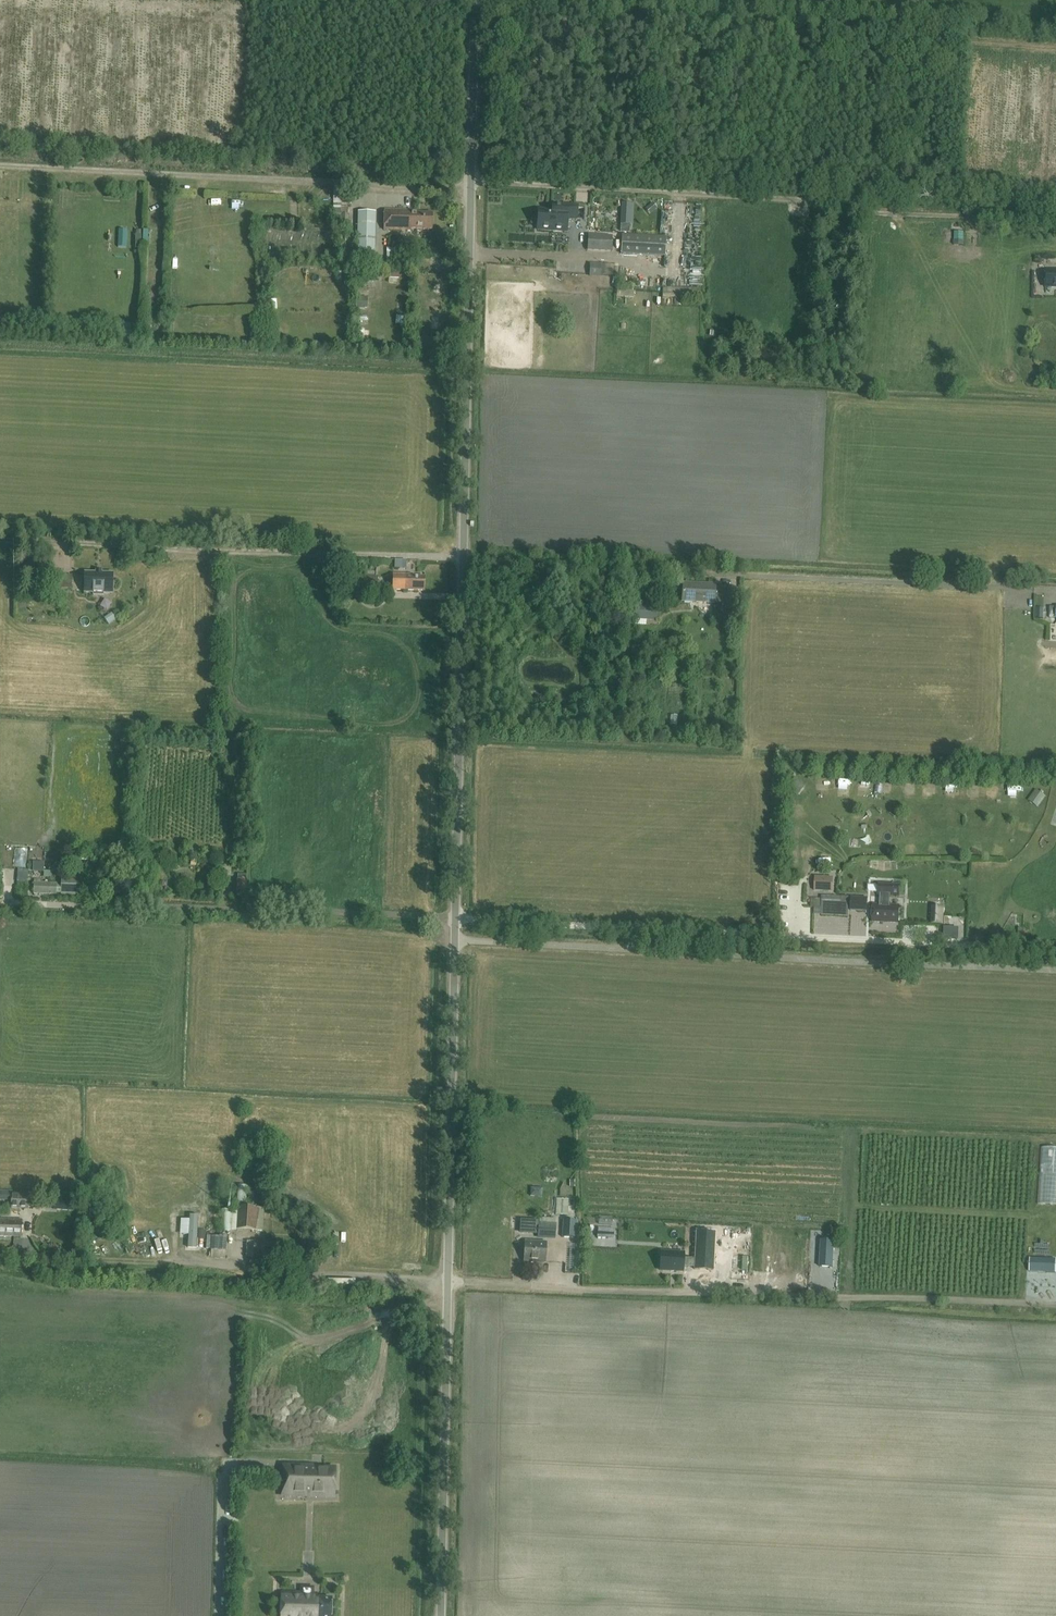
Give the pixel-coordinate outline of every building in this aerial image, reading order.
[(577,207),(553,205),(552,211),(539,210),(537,230),(567,231),(567,219),(576,220),(577,207)] [(432,213),(418,213),(418,211),(385,210),(384,230),(411,231),(411,229),(432,230),(432,213)] [(375,248),(376,236),(376,212),(361,212),(359,252),(358,266),(373,266),(374,253),(374,248),(375,248)] [(120,246),(128,246),(128,227),(120,227),(120,246)] [(342,234),(340,254),(347,255),(348,235),(342,234)] [(612,251),(613,236),(589,234),(588,250),(612,251)] [(622,234),(621,253),(666,256),(667,237),(622,234)] [(389,284),(398,284),(399,271),(390,271),(389,284)] [(1045,287),(1055,287),(1055,271),(1046,271),(1045,287)] [(358,316),(358,326),(369,326),(369,315),(358,316)] [(361,336),(363,345),(370,343),(368,335),(361,336)] [(113,574),(85,573),(84,592),(93,593),(93,595),(103,595),(103,593),(112,593),(113,574)] [(72,575),(46,574),(45,588),(72,589),(72,575)] [(425,577),(414,576),(414,575),(393,574),(393,590),(424,591),(425,577)] [(349,575),(349,592),(378,594),(378,576),(349,575)] [(682,602),(714,603),(713,617),(734,618),(736,588),(726,588),(726,590),(715,590),(716,584),(683,583),(682,602)] [(635,617),(648,618),(659,618),(660,606),(649,606),(636,605),(635,617)] [(795,778),(789,787),(799,793),(805,784),(795,778)] [(861,789),(871,789),(871,778),(861,778),(861,789)] [(969,782),(968,799),(979,799),(980,782),(969,782)] [(990,784),(990,796),(998,796),(998,784),(990,784)] [(799,805),(799,813),(809,813),(809,804),(799,805)] [(803,836),(803,825),(791,825),(791,836),(803,836)] [(937,854),(937,844),(925,844),(926,854),(937,854)] [(806,857),(806,846),(790,846),(790,857),(806,857)] [(33,861),(33,871),(44,872),(44,862),(33,861)] [(62,886),(58,886),(58,883),(34,882),(34,894),(57,894),(58,893),(61,893),(61,894),(80,895),(81,877),(62,876),(62,886)] [(238,879),(237,895),(247,895),(247,880),(238,879)] [(815,880),(815,890),(833,891),(834,881),(815,880)] [(899,905),(890,905),(890,896),(900,896),(900,885),(879,884),(879,895),(881,895),(881,904),(873,904),(872,921),(899,923),(899,905)] [(822,901),(822,912),(848,913),(849,897),(842,897),(842,902),(822,901)] [(851,910),(867,911),(868,898),(852,897),(851,910)] [(233,1204),(233,1210),(220,1210),(223,1231),(231,1232),(231,1229),(236,1229),(256,1230),(257,1208),(247,1207),(247,1186),(239,1185),(238,1204),(233,1204)] [(29,1209),(29,1194),(12,1193),(11,1209),(29,1209)] [(54,1209),(75,1211),(76,1200),(55,1198),(54,1209)] [(555,1202),(555,1214),(565,1214),(565,1203),(555,1202)] [(524,1228),(525,1215),(515,1215),(515,1228),(524,1228)] [(22,1220),(0,1219),(0,1236),(22,1237),(22,1220)] [(539,1222),(538,1228),(538,1238),(555,1239),(556,1223),(539,1222)] [(570,1222),(569,1234),(578,1235),(579,1223),(570,1222)] [(733,1240),(734,1234),(722,1231),(721,1237),(733,1240)] [(223,1233),(208,1234),(209,1248),(224,1247),(223,1233)] [(736,1242),(713,1239),(711,1252),(734,1255),(736,1242)] [(255,1240),(255,1241),(247,1240),(246,1257),(254,1257),(254,1258),(281,1260),(282,1242),(255,1240)] [(559,1244),(556,1244),(556,1268),(566,1268),(566,1271),(580,1271),(580,1249),(568,1248),(568,1244),(566,1244),(566,1241),(559,1241),(559,1244)] [(545,1261),(546,1243),(526,1242),(525,1260),(545,1261)] [(662,1252),(660,1270),(683,1271),(684,1253),(662,1252)] [(688,1265),(687,1279),(707,1280),(708,1266),(688,1265)] [(838,1269),(820,1268),(819,1293),(837,1293),(838,1269)] [(1032,1294),(1040,1294),(1041,1275),(1032,1275),(1032,1294)] [(322,1470),(313,1470),(313,1466),(312,1466),(311,1466),(304,1466),(283,1465),(282,1495),(334,1497),(335,1468),(322,1468),(322,1470)] [(281,1615),(331,1615),(331,1598),(316,1598),(316,1594),(313,1594),(313,1588),(302,1587),(301,1594),(282,1593),(281,1615)]
